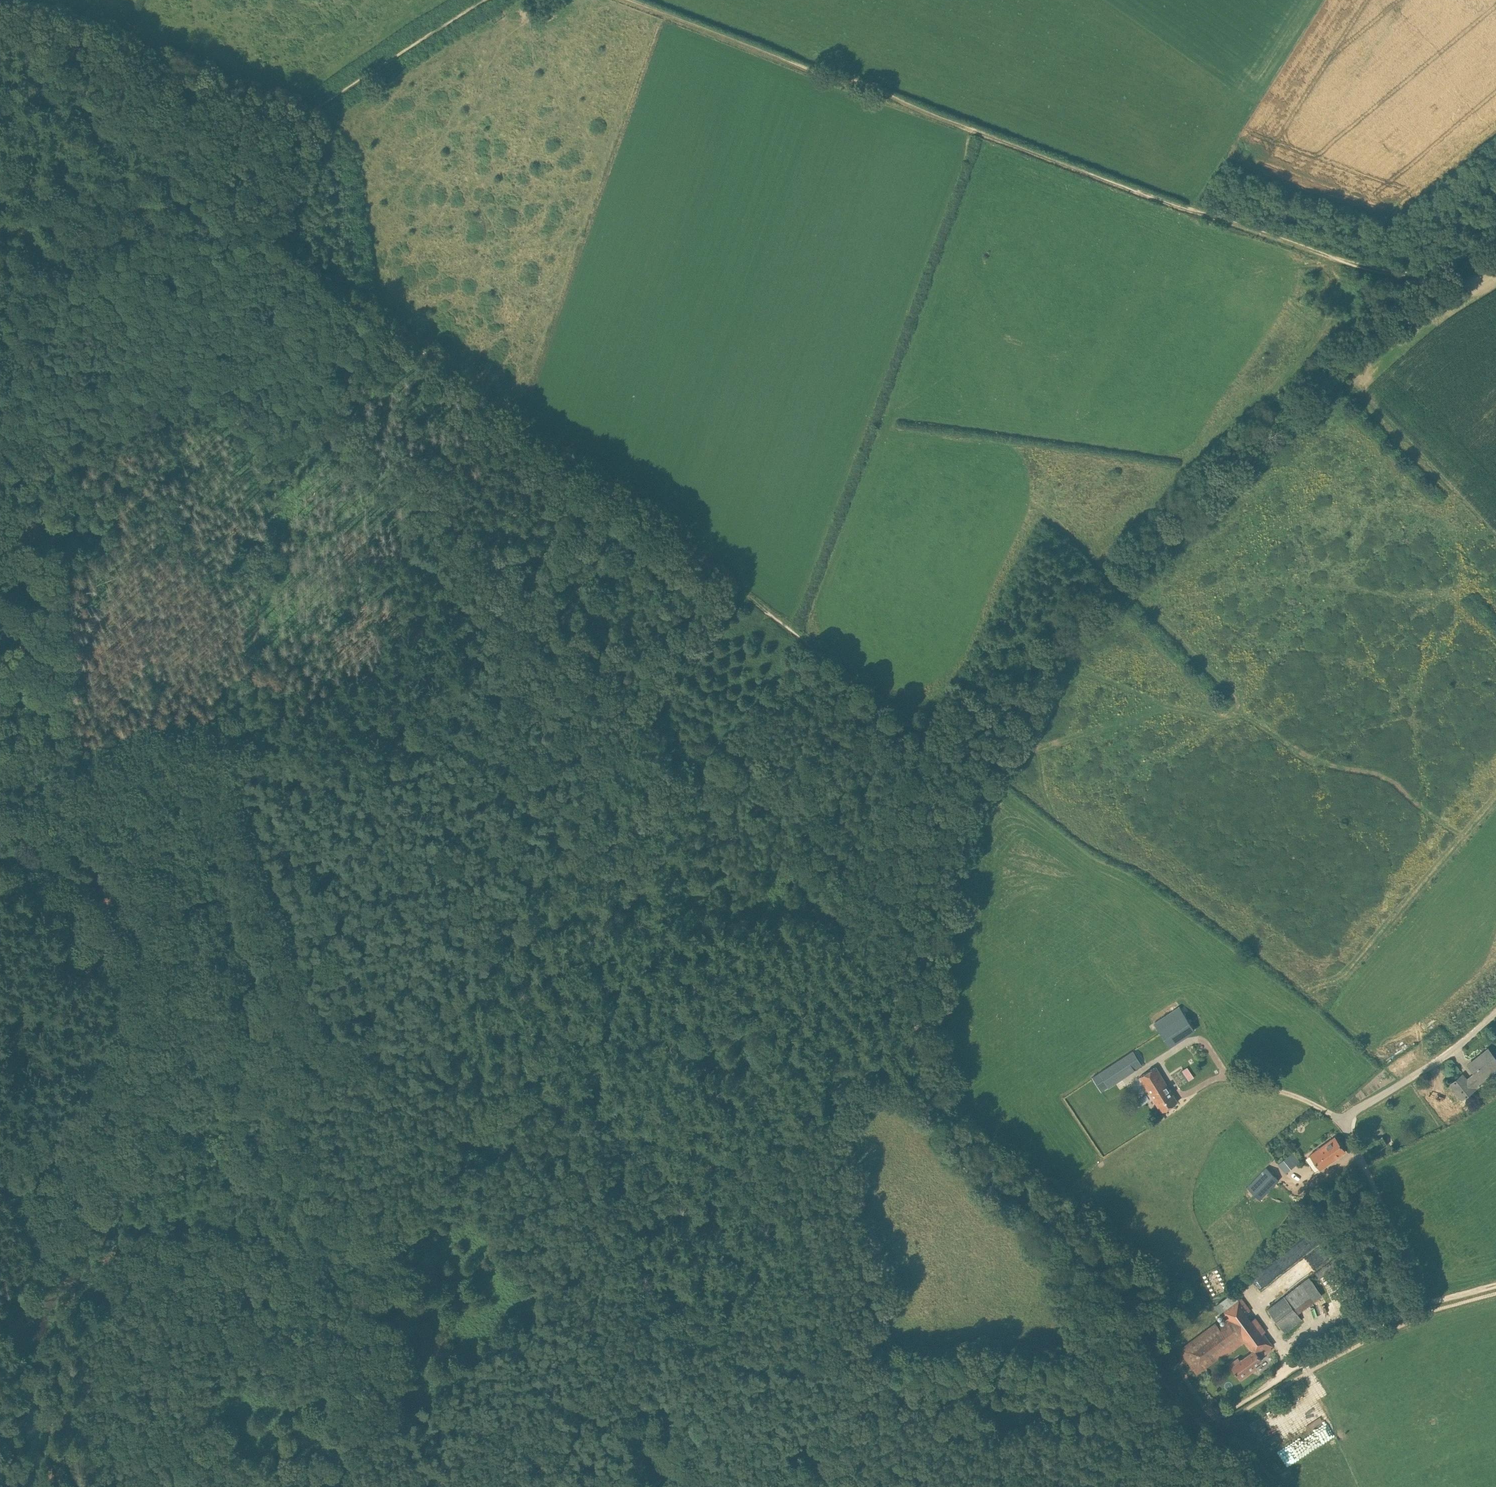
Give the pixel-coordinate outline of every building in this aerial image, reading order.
[(1154,1022),(1160,1032),(1170,1047),(1195,1029),(1180,1005),(1154,1022)] [(1462,1073),(1475,1090),(1476,1089),(1474,1088),(1482,1082),(1481,1081),(1495,1069),(1495,1059),(1488,1048),(1468,1064),(1474,1072),(1467,1078),(1463,1073),(1462,1073)] [(1101,1091),(1142,1064),(1133,1050),(1092,1078),(1101,1091)] [(1156,1066),(1140,1076),(1161,1111),(1178,1101),(1156,1066)] [(1186,1068),(1181,1072),(1187,1082),(1193,1078),(1186,1068)] [(1462,1100),(1475,1090),(1462,1073),(1449,1084),(1462,1100)] [(1345,1150),(1335,1136),(1310,1154),(1320,1169),(1345,1150)] [(1278,1164),(1285,1173),(1300,1161),(1293,1152),(1278,1164)] [(1259,1200),(1279,1180),(1266,1167),(1247,1187),(1259,1200)] [(1292,1264),(1314,1248),(1305,1236),(1257,1269),(1267,1284),(1260,1289),(1268,1300),(1301,1277),(1292,1264)] [(1285,1332),(1302,1320),(1298,1314),(1322,1295),(1309,1278),(1267,1309),(1285,1332)] [(1266,1330),(1264,1326),(1256,1316),(1251,1319),(1247,1313),(1251,1310),(1242,1297),(1239,1298),(1220,1313),(1225,1321),(1219,1325),(1216,1322),(1179,1349),(1197,1373),(1244,1340),(1252,1351),(1231,1366),(1241,1379),(1257,1367),(1255,1365),(1262,1360),(1261,1357),(1272,1349),(1271,1347),(1273,1345),(1267,1337),(1263,1332),(1266,1330)] [(1283,1424),(1288,1433),(1316,1416),(1310,1407),(1283,1424)]
